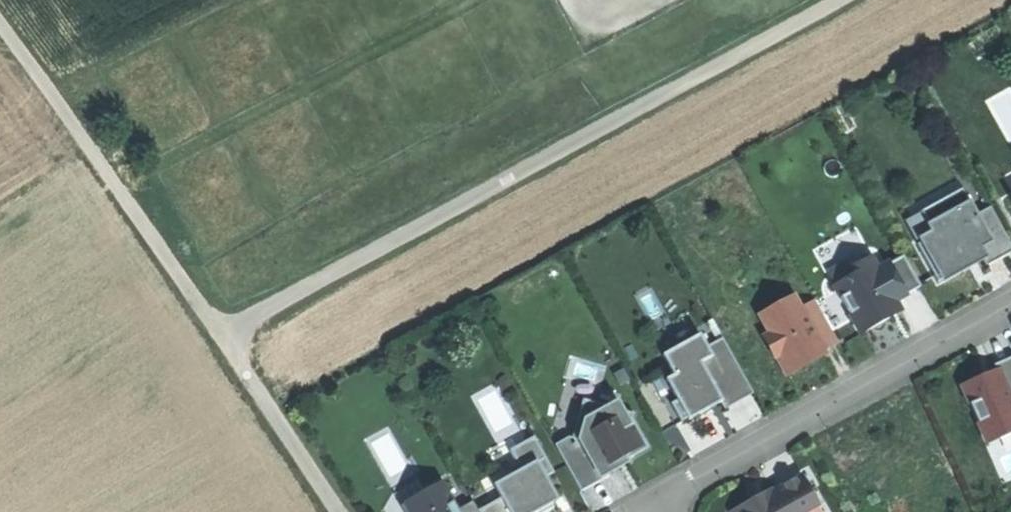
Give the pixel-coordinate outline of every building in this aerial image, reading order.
[(989,207),(977,214),(963,188),(937,202),(944,214),(928,224),(933,233),(915,244),(935,280),(964,264),(979,255),(986,267),(1010,252),(1010,244),(989,207)] [(921,212),(928,224),(944,214),(937,202),(921,212)] [(893,299),(918,283),(900,253),(874,269),(865,255),(845,267),(849,274),(830,286),(859,334),(881,321),(900,309),(893,299)] [(822,273),(830,286),(849,274),(845,267),(842,261),(822,273)] [(829,325),(816,300),(801,308),(794,295),(761,314),(770,331),(763,335),(775,355),(783,351),(793,369),(809,360),(825,351),(824,349),(815,333),(829,325)] [(838,341),(829,325),(815,333),(824,349),(838,341)] [(724,409),(752,393),(721,338),(705,347),(698,334),(660,355),(672,376),(665,380),(687,419),(711,406),(720,401),(724,409)] [(785,373),(793,369),(783,351),(775,355),(785,373)] [(998,378),(1010,405),(1010,359),(993,367),(995,372),(998,378)] [(986,376),(978,380),(981,386),(998,378),(995,372),(986,376)] [(959,388),(976,425),(987,420),(997,442),(1010,436),(1010,405),(998,378),(981,386),(978,380),(959,388)] [(572,445),(557,453),(581,494),(608,479),(607,477),(603,470),(622,459),(625,463),(626,462),(647,451),(631,422),(632,417),(581,403),(570,440),(570,443),(572,445)] [(987,447),(997,442),(987,420),(976,425),(987,447)] [(508,453),(519,472),(527,467),(537,484),(544,480),(552,475),(532,439),(508,453)] [(628,465),(626,462),(625,463),(622,459),(603,470),(607,477),(620,470),(628,465)] [(552,511),(550,508),(537,484),(527,467),(519,472),(492,486),(500,500),(479,511),(549,511),(552,511)] [(801,475),(767,493),(733,511),(821,511),(801,475)] [(557,503),(544,480),(537,484),(550,508),(557,503)] [(440,485),(399,508),(402,511),(455,511),(440,485)] [(472,503),(455,511),(477,511),(472,503)]
